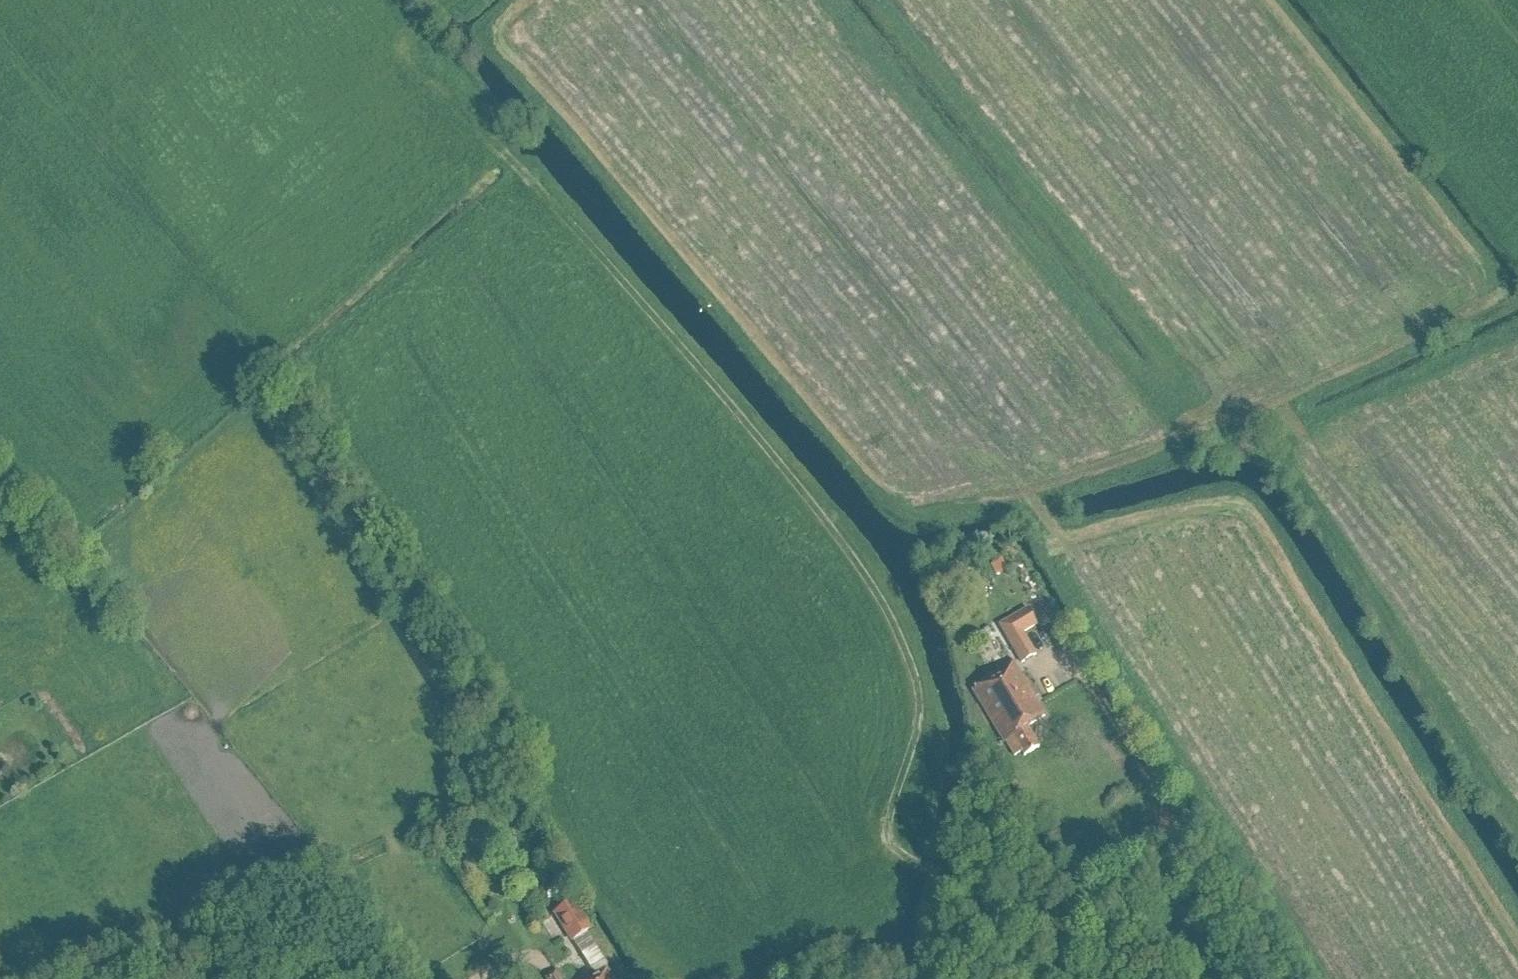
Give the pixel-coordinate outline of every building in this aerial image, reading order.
[(1007,640),(1020,663),(1035,655),(1021,631),(1020,632),(1013,621),(1001,628),(1008,639),(1007,640)] [(986,655),(997,652),(992,633),(980,637),(986,655)] [(1028,730),(1045,720),(1014,666),(984,683),(987,687),(975,694),(1004,744),(1007,743),(1016,757),(1021,754),(1023,757),(1038,748),(1028,730)] [(554,916),(571,943),(590,931),(573,905),(566,910),(561,903),(553,908),(557,914),(554,916)] [(590,961),(604,957),(600,947),(598,947),(595,936),(583,940),(590,961)]
